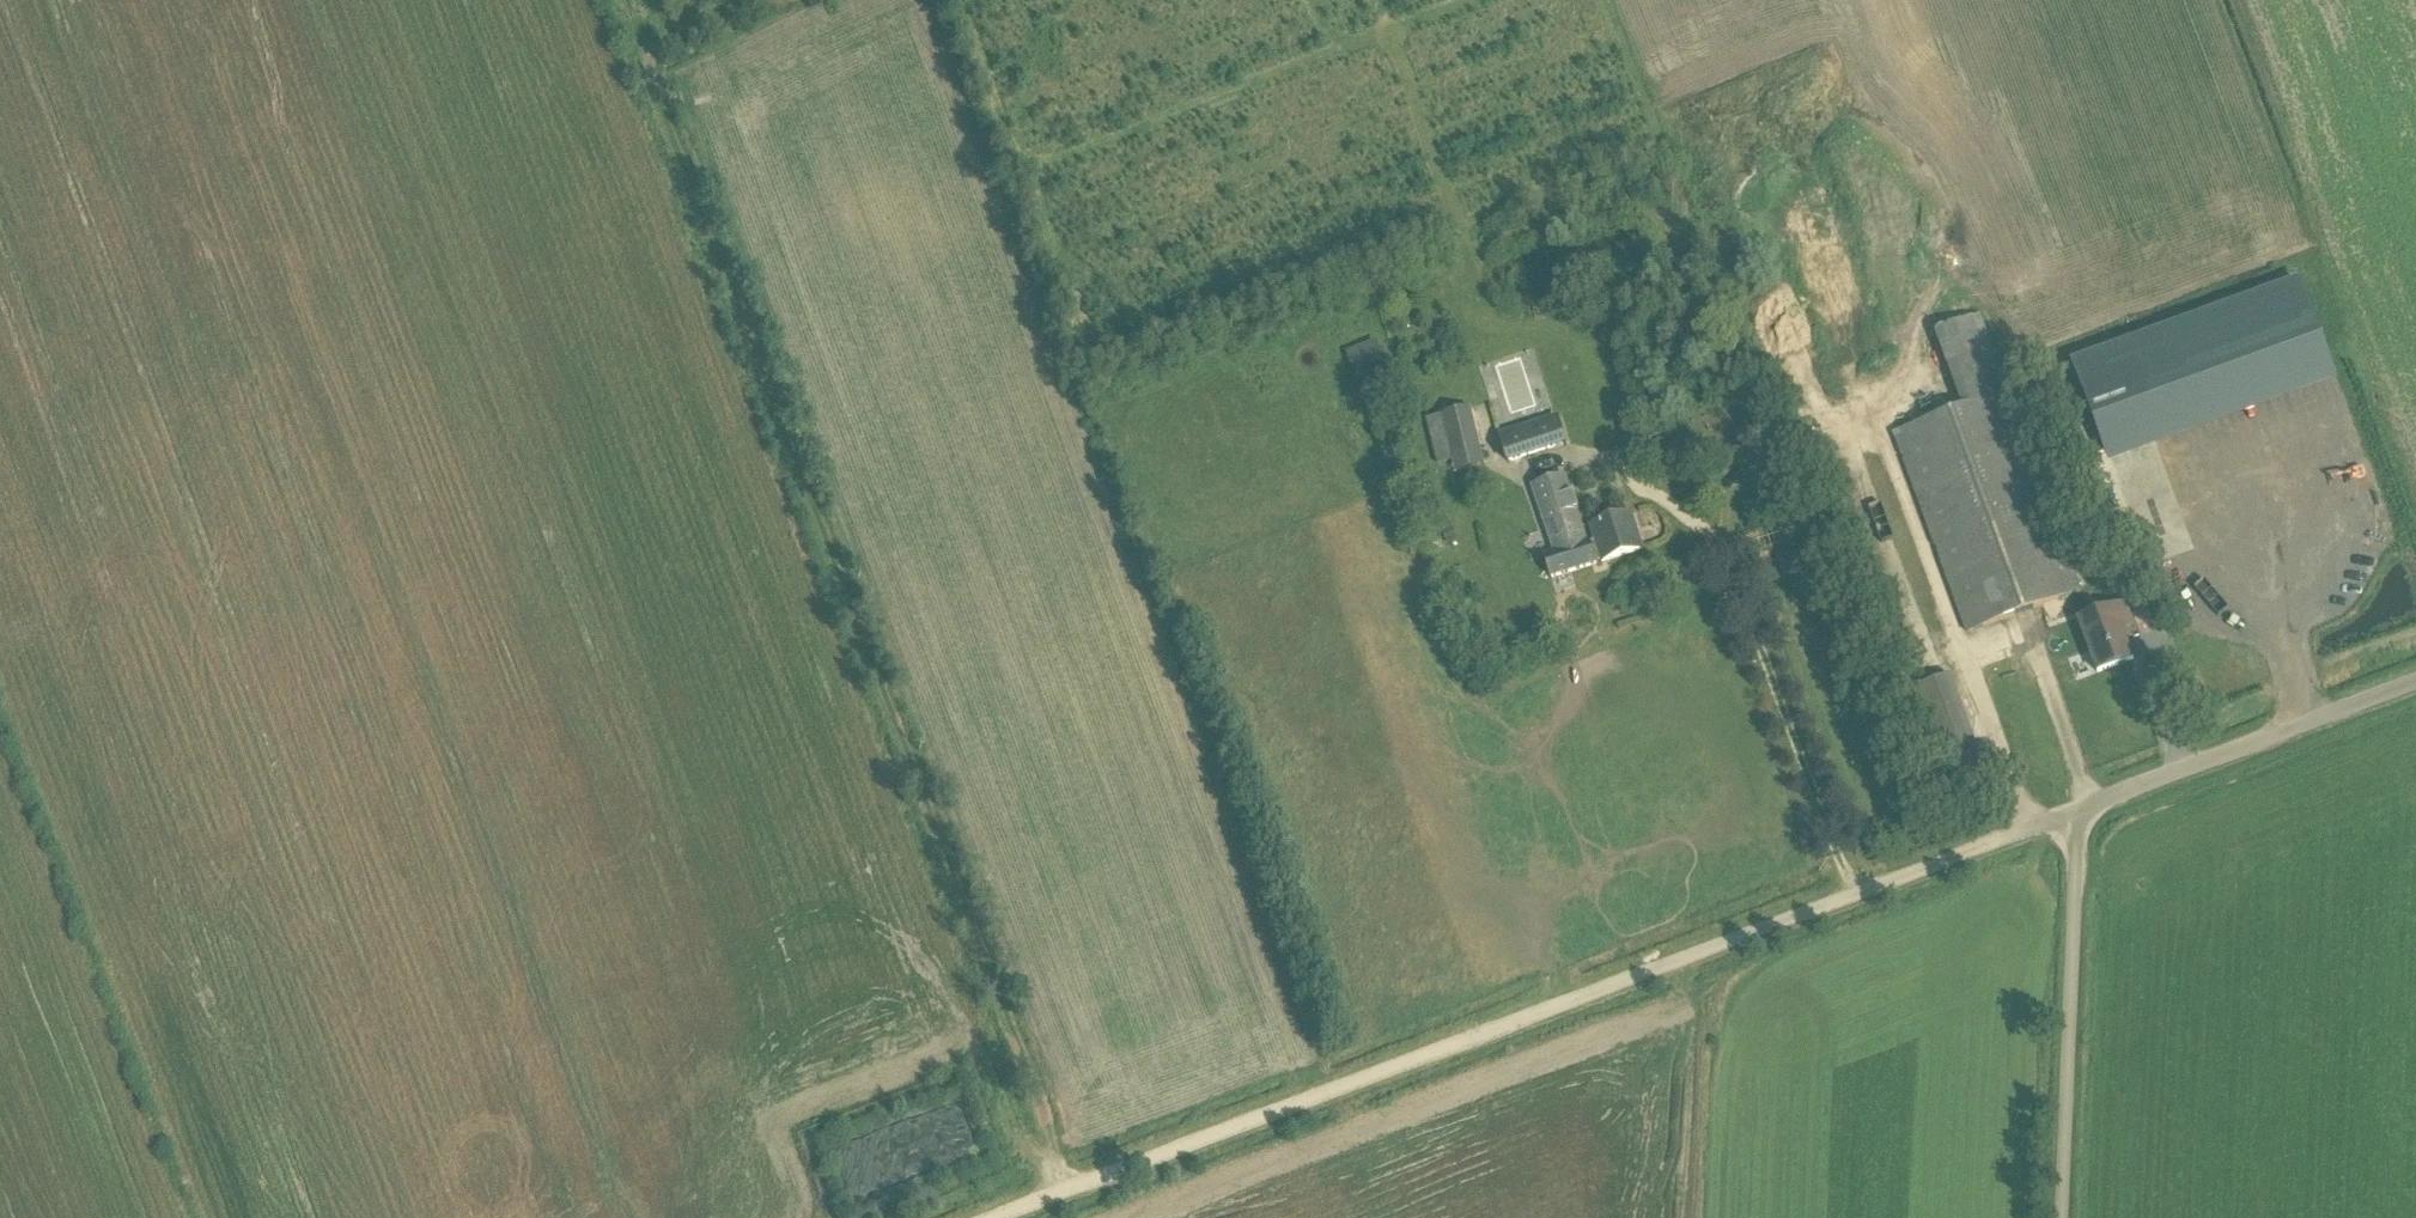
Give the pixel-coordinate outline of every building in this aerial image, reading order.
[(1895,433),(1968,632),(2081,590),(2008,393),(1980,315),(1940,329),(1968,407),(1895,433)] [(1382,360),(1375,342),(1347,353),(1354,371),(1382,360)] [(2131,344),(2075,365),(2108,456),(2164,435),(2131,344)] [(1492,416),(1500,449),(1558,435),(1550,402),(1492,416)] [(1426,417),(1438,464),(1454,460),(1457,471),(1486,464),(1472,406),(1426,417)] [(1872,483),(1862,454),(1853,457),(1863,486),(1872,483)] [(1534,488),(1555,555),(1588,544),(1567,477),(1534,488)] [(1596,542),(1588,544),(1555,555),(1545,558),(1552,580),(1644,550),(1632,514),(1591,527),(1596,542)] [(2080,622),(2099,673),(2134,660),(2127,641),(2140,637),(2128,605),(2080,622)] [(1958,768),(1980,760),(1951,671),(1913,683),(1927,728),(1943,723),(1958,768)]
